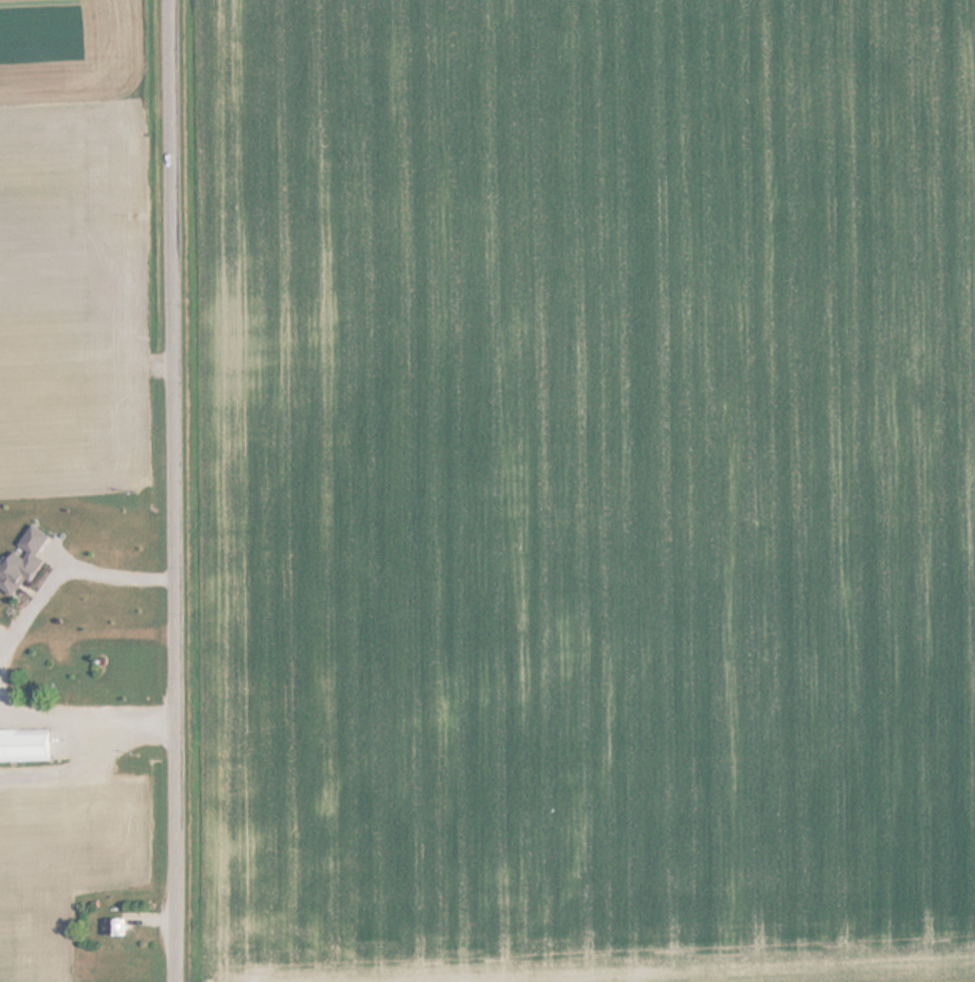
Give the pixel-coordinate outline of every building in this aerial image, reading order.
[(56,731),(0,731),(0,763),(56,763),(56,731)] [(129,918),(106,918),(106,935),(129,935),(129,918)]
